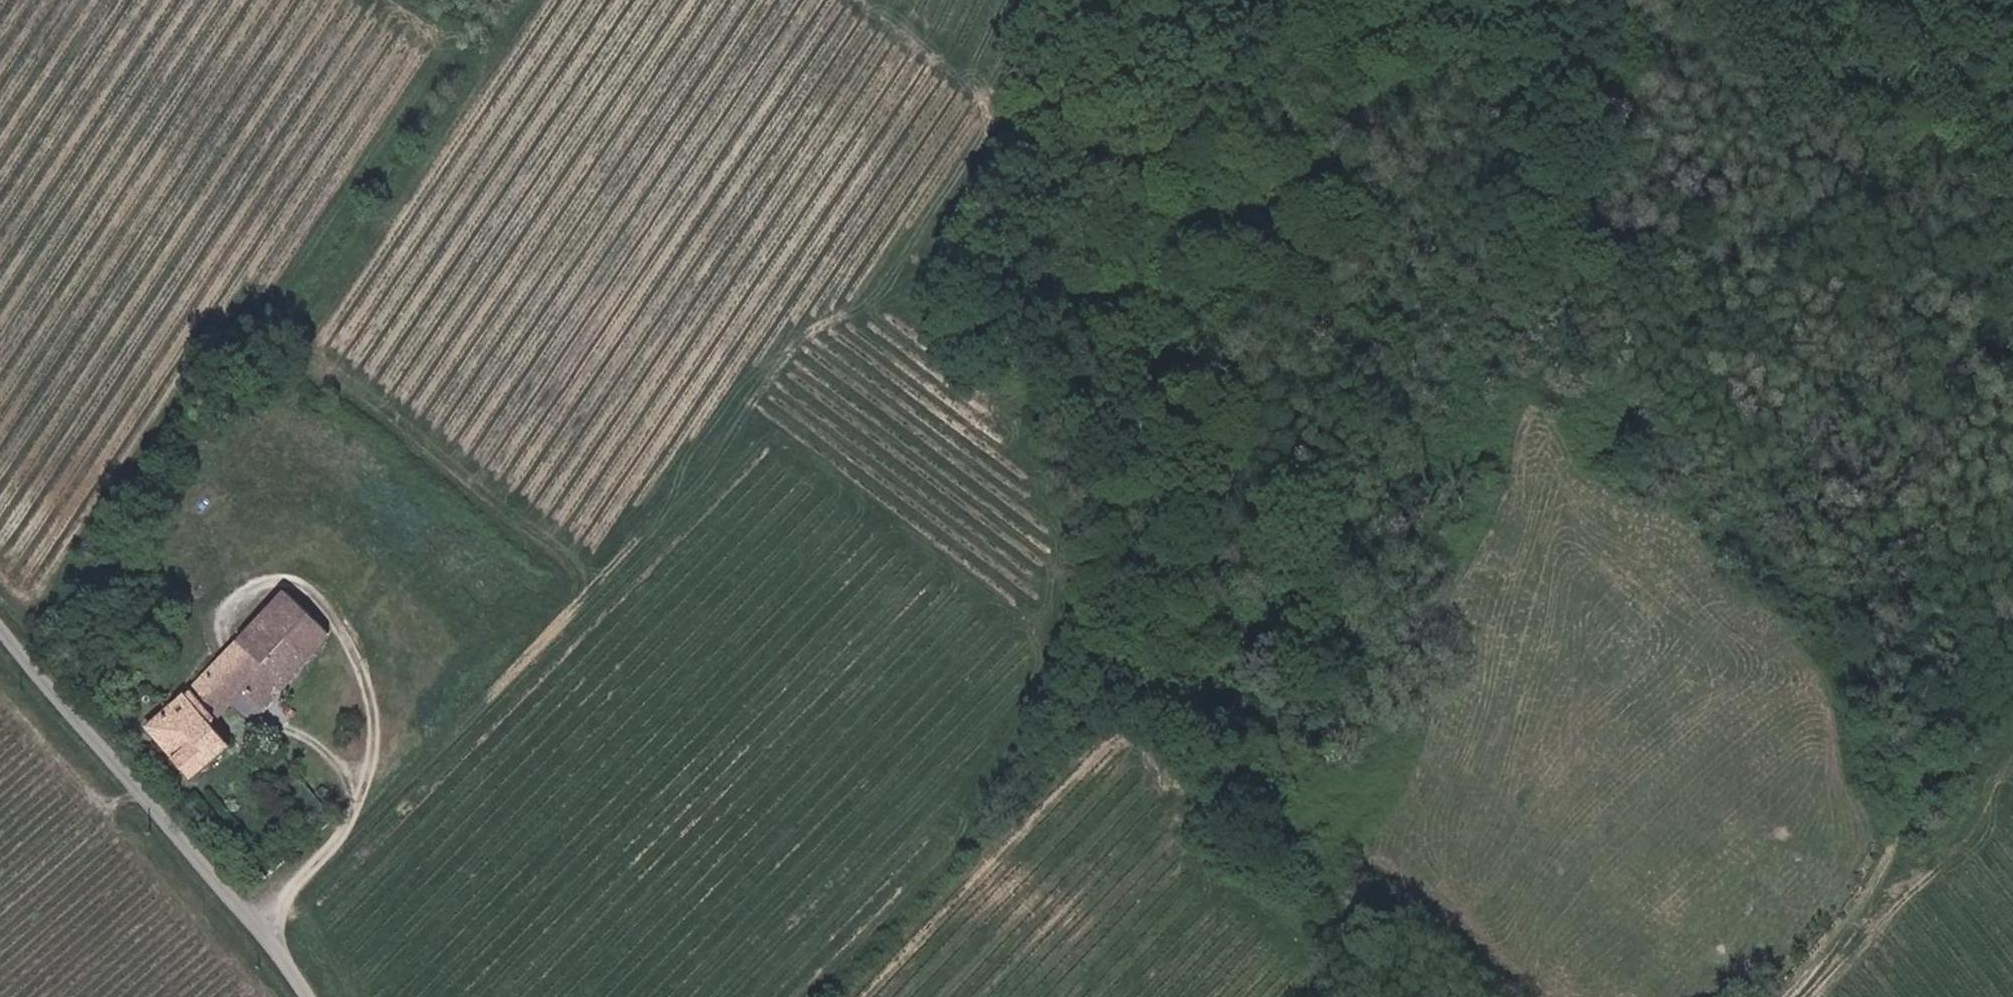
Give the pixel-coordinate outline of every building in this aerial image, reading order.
[(290,592),(149,730),(202,783),(242,744),(223,723),(241,706),(256,721),(338,640),(290,592)] [(1386,613),(1374,606),(1367,618),(1379,625),(1386,613)]
